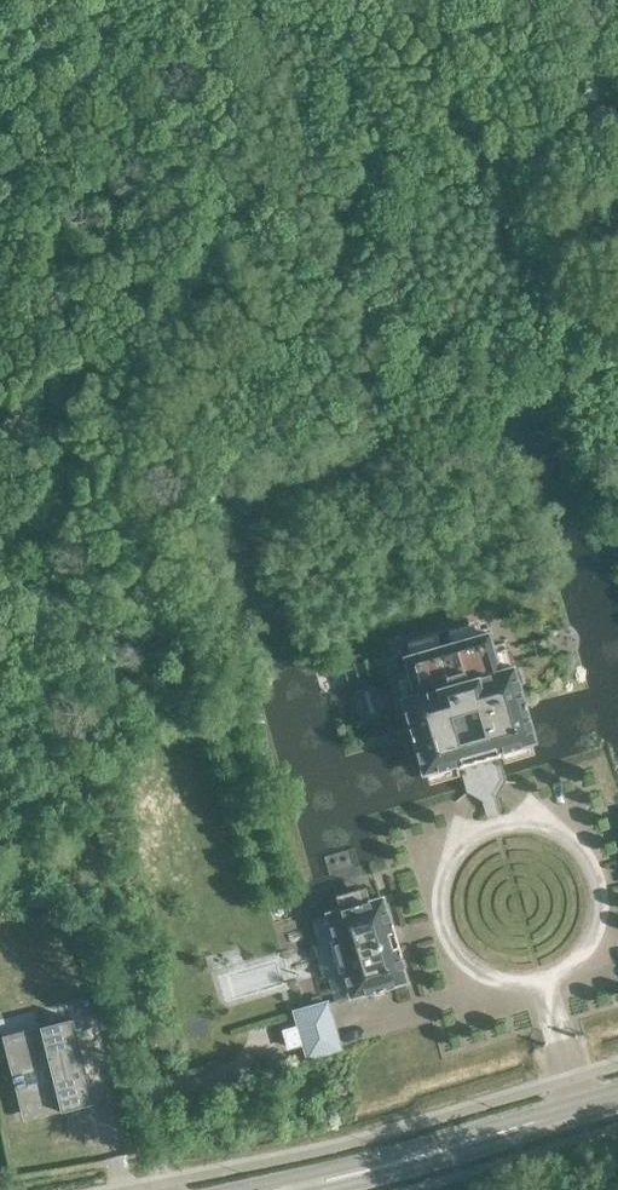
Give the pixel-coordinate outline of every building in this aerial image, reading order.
[(411,737),(421,772),(457,761),(458,764),(460,763),(498,753),(497,750),(533,740),(523,705),(512,665),(498,669),(487,632),(403,656),(414,694),(400,698),(411,737)] [(340,909),(326,913),(334,939),(329,941),(338,972),(343,971),(350,997),(372,991),(384,988),(384,987),(406,981),(398,955),(401,954),(391,923),(389,923),(382,897),(370,901),(365,886),(336,895),(340,909)] [(340,1048),(327,1002),(294,1011),(307,1058),(340,1048)] [(60,1111),(93,1103),(72,1018),(39,1026),(41,1034),(10,1042),(18,1070),(41,1064),(46,1084),(34,1087),(41,1115),(60,1110),(60,1111)]
